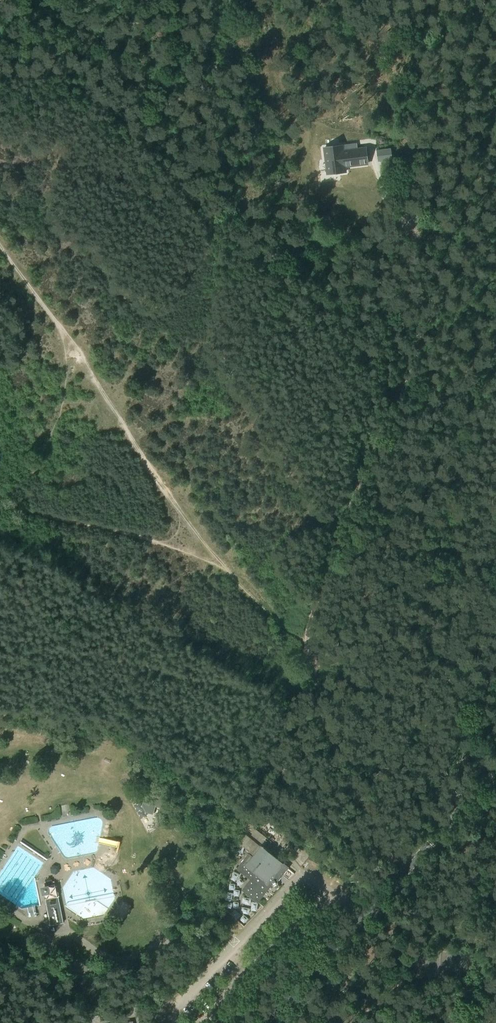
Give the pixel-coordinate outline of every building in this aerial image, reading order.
[(342,145),(325,148),(328,174),(345,171),(345,166),(368,163),(366,148),(358,149),(343,151),(342,145)] [(383,148),(377,149),(378,160),(384,159),(392,158),(390,147),(383,148)] [(163,802),(161,796),(154,794),(153,800),(144,798),(142,805),(146,812),(151,814),(156,806),(162,808),(163,802)] [(288,867),(261,846),(252,857),(249,854),(238,868),(252,879),(243,889),(258,901),(275,880),(276,881),(288,867)] [(48,887),(47,885),(39,886),(41,894),(43,894),(45,896),(45,898),(44,898),(49,925),(63,923),(58,897),(59,897),(57,885),(48,887)] [(117,913),(124,916),(129,905),(122,902),(117,913)]
